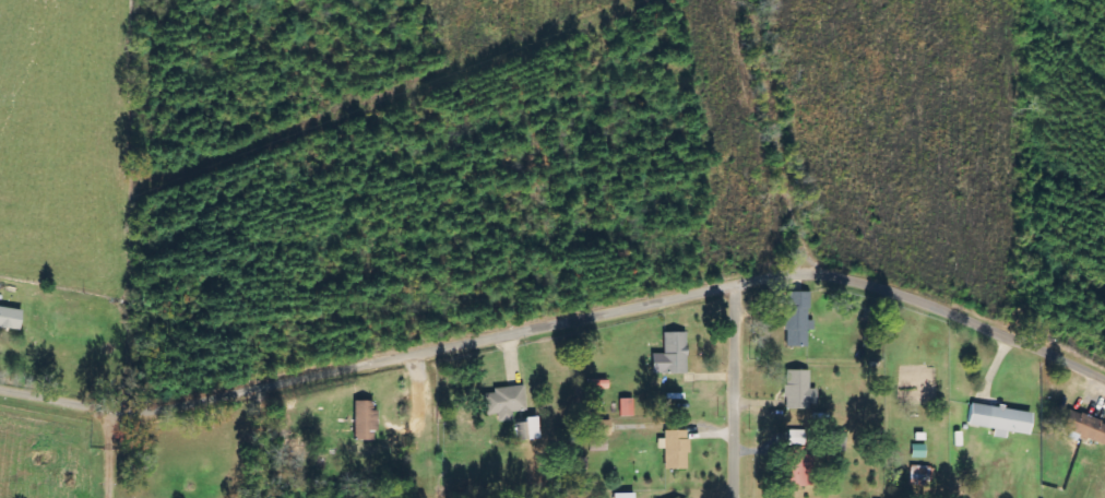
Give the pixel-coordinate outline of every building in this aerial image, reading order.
[(808,346),(807,330),(814,330),(814,321),(809,321),(809,291),(785,292),(786,346),(808,346)] [(22,312),(0,308),(0,328),(18,332),(22,312)] [(664,354),(651,354),(652,374),(687,374),(687,332),(663,332),(664,354)] [(784,408),(816,409),(816,389),(809,389),(809,370),(785,370),(784,408)] [(527,410),(524,385),(493,389),(493,393),(483,394),(486,416),(497,414),(498,422),(512,420),(511,412),(527,410)] [(632,399),(619,399),(620,417),(633,417),(632,399)] [(375,440),(376,409),(371,409),(372,401),(354,401),(353,440),(375,440)] [(1030,411),(971,404),(968,426),(994,429),(993,437),(1005,438),(1006,432),(1028,434),(1030,411)] [(1068,410),(1061,429),(1070,432),(1069,435),(1104,447),(1104,444),(1104,424),(1068,410)] [(516,420),(517,440),(538,439),(538,419),(516,420)] [(664,469),(687,469),(687,430),(663,430),(663,438),(657,438),(657,449),(664,449),(664,469)] [(814,455),(805,455),(806,430),(785,430),(785,487),(813,487),(814,455)] [(607,438),(589,439),(590,451),(607,451),(607,438)] [(296,465),(297,449),(283,448),(282,465),(296,465)]
